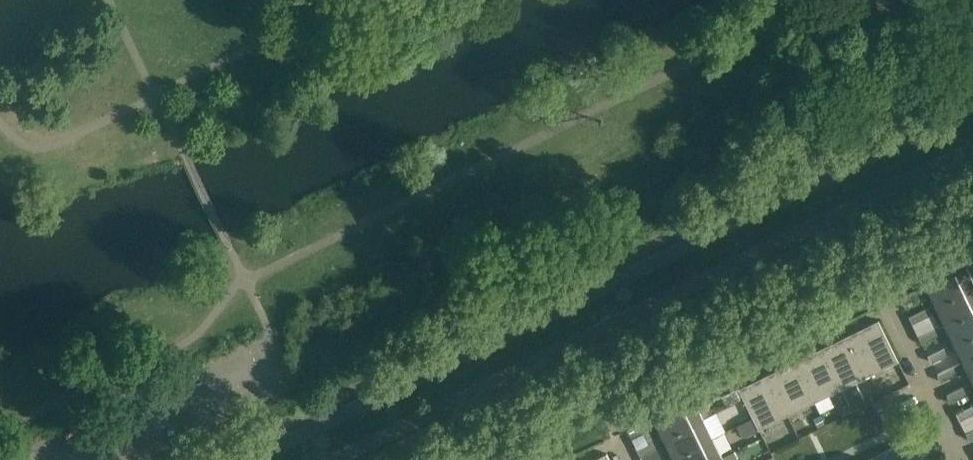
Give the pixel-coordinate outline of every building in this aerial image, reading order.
[(936,303),(972,285),(972,277),(966,264),(926,283),(936,303)] [(936,303),(946,323),(972,309),(972,285),(936,303)] [(922,295),(919,288),(900,297),(903,304),(922,295)] [(931,315),(927,307),(909,316),(913,323),(931,315)] [(946,323),(955,342),(972,333),(972,309),(946,323)] [(899,360),(879,320),(871,324),(873,328),(853,338),(869,370),(881,364),(883,368),(899,360)] [(941,334),(937,326),(919,335),(922,343),(941,334)] [(965,361),(972,357),(972,333),(955,342),(965,361)] [(846,342),(826,352),(841,383),(853,378),(855,382),(871,374),(851,334),(843,338),(846,342)] [(951,353),(947,346),(928,355),(932,362),(951,353)] [(826,352),(823,347),(816,351),(818,356),(798,365),(814,397),(825,391),(827,395),(843,388),(841,383),(826,352)] [(965,361),(972,379),(972,357),(965,361)] [(814,397),(798,365),(796,361),(788,365),(790,369),(771,379),(786,410),(798,405),(800,409),(816,401),(814,397)] [(960,372),(957,365),(938,374),(941,381),(960,372)] [(754,418),(759,429),(760,428),(758,424),(770,418),(772,422),(788,415),(786,410),(771,379),(770,379),(768,374),(760,378),(763,383),(743,392),(741,388),(739,388),(744,398),(753,417),(754,418)] [(970,392),(966,384),(947,394),(951,401),(970,392)] [(730,405),(744,398),(739,388),(725,395),(730,405)] [(655,416),(665,436),(705,417),(695,397),(655,416)] [(957,413),(960,420),(972,414),(972,405),(957,413)] [(705,417),(665,436),(674,456),(714,436),(705,417)] [(738,426),(743,437),(759,429),(754,418),(751,419),(738,426)] [(650,428),(647,421),(628,430),(632,437),(650,428)] [(724,456),(714,436),(674,456),(676,459),(715,459),(724,456)] [(660,447),(656,440),(638,449),(641,456),(660,447)] [(715,459),(739,459),(735,451),(724,456),(715,459)]
